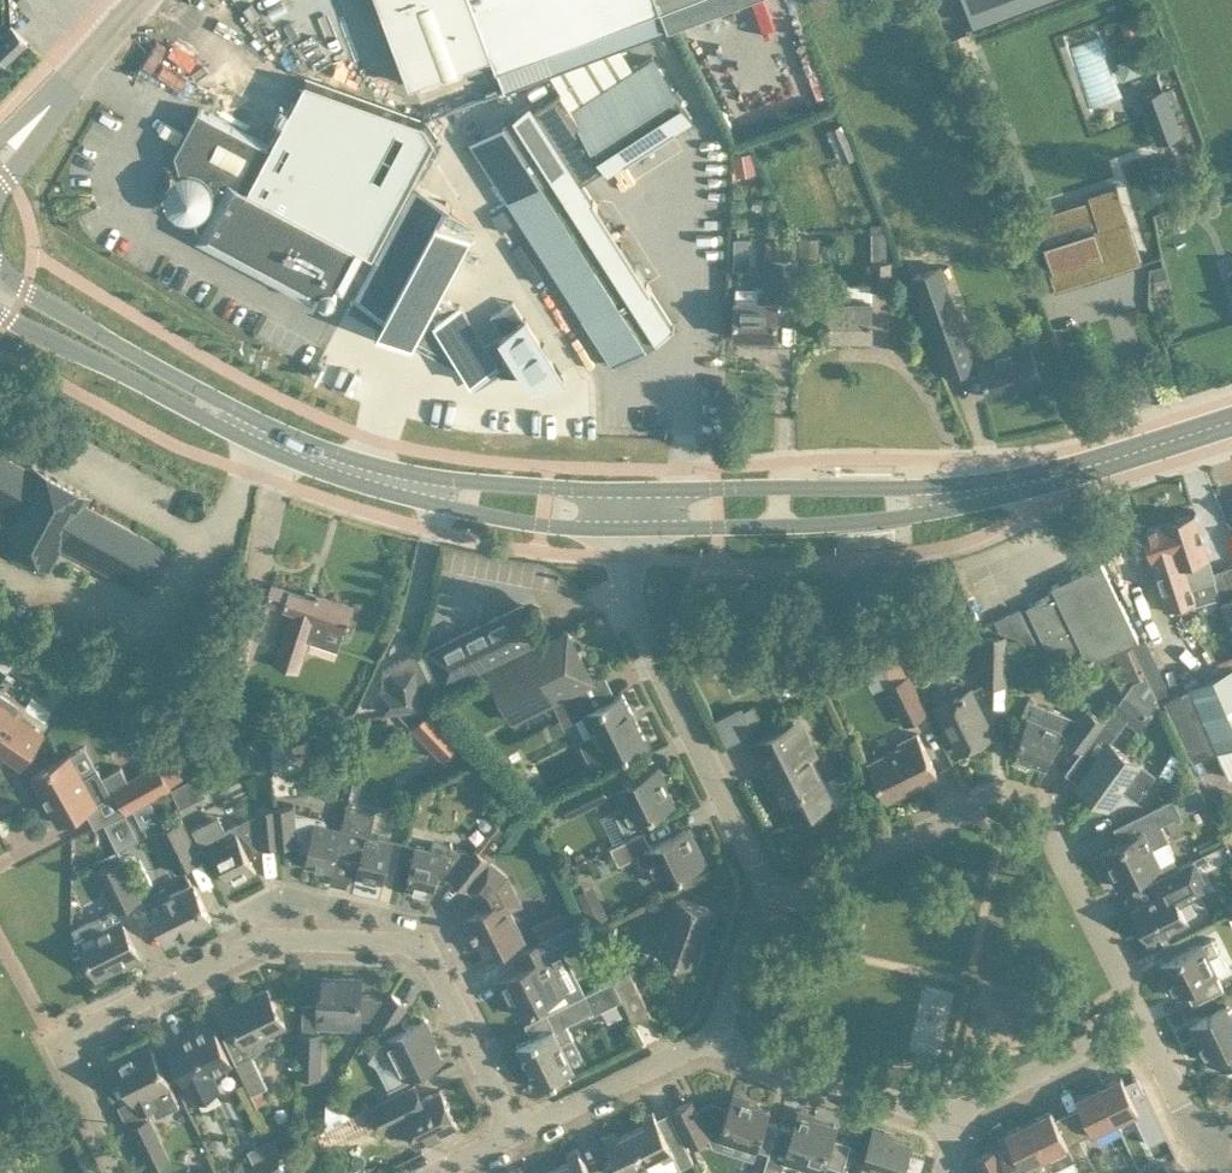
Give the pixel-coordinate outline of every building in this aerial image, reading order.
[(378,19),(386,16),(411,83),(493,52),(473,0),(371,0),(378,19)] [(493,52),(498,66),(545,48),(553,69),(669,26),(661,5),(659,0),(473,0),(493,52)] [(1028,0),(963,0),(971,21),(1028,0)] [(1119,17),(1126,37),(1145,30),(1137,10),(1119,17)] [(3,63),(26,41),(10,24),(0,33),(0,60),(3,63)] [(653,56),(572,107),(571,108),(607,164),(606,164),(609,169),(625,159),(626,160),(676,128),(676,127),(692,116),(653,56)] [(222,65),(199,107),(210,113),(220,118),(270,145),(247,187),(357,245),(362,248),(375,255),(413,183),(414,182),(439,135),(428,117),(306,76),(293,100),(292,102),(222,65)] [(1141,96),(1158,145),(1180,138),(1164,88),(1141,96)] [(470,141),(509,203),(571,163),(582,180),(606,164),(607,164),(571,108),(572,107),(561,91),(535,108),(531,102),(470,141)] [(247,187),(270,145),(220,118),(210,113),(199,107),(175,151),(181,170),(186,169),(190,168),(195,169),(200,170),(204,173),(207,176),(210,179),(213,184),(214,188),(214,193),(214,198),(213,202),(211,206),(208,210),(204,213),(200,216),(195,217),(198,225),(204,228),(201,235),(312,294),(315,288),(320,290),(320,291),(319,293),(319,294),(320,295),(320,297),(322,299),(323,300),(324,301),(325,302),(328,302),(330,302),(332,301),(334,300),(336,298),(336,297),(337,295),(337,294),(337,292),(336,290),(336,289),(335,287),(334,286),(336,282),(343,285),(362,248),(357,245),(247,187)] [(571,163),(509,203),(561,283),(623,243),(594,198),(593,198),(581,180),(582,180),(571,163)] [(165,190),(165,198),(168,205),(174,211),(181,215),(188,216),(196,214),(203,210),(208,204),(211,197),(211,189),(208,182),(204,176),(198,172),(191,170),(183,170),(177,172),(171,177),(167,183),(165,190)] [(415,184),(366,274),(355,295),(354,294),(353,296),(386,314),(378,328),(377,327),(376,329),(413,348),(414,347),(413,346),(417,339),(469,367),(476,379),(475,381),(476,382),(500,367),(499,366),(486,344),(461,303),(459,305),(441,295),(473,234),(441,217),(449,201),(414,182),(413,183),(415,184)] [(1096,230),(1038,249),(1053,294),(1139,267),(1114,189),(1086,198),(1096,230)] [(886,229),(871,229),(872,289),(891,289),(891,259),(886,259),(886,229)] [(730,267),(749,268),(750,235),(731,234),(730,267)] [(799,262),(818,263),(819,236),(800,235),(799,262)] [(623,243),(561,283),(613,364),(675,325),(674,323),(673,324),(651,289),(652,289),(623,243)] [(736,286),(734,334),(777,336),(778,321),(796,321),(798,257),(773,256),(771,287),(736,286)] [(940,265),(913,275),(932,327),(948,374),(976,364),(959,317),(940,265)] [(502,335),(486,344),(499,366),(503,364),(506,370),(523,369),(530,381),(564,380),(550,357),(552,356),(552,357),(553,356),(551,354),(547,348),(545,343),(544,343),(544,344),(542,344),(526,318),(526,319),(514,299),(491,314),(503,333),(502,333),(502,335)] [(829,299),(830,335),(872,335),(872,299),(829,299)] [(979,359),(983,372),(991,395),(1041,379),(1030,342),(979,359)] [(46,567),(57,545),(114,575),(143,591),(166,549),(136,533),(80,502),(84,496),(86,497),(87,495),(57,479),(54,485),(32,473),(33,471),(0,453),(0,542),(46,567)] [(1143,529),(1151,552),(1152,557),(1153,557),(1168,606),(1195,598),(1196,601),(1220,594),(1213,571),(1208,554),(1195,512),(1164,522),(1143,529)] [(1026,605),(1036,627),(1046,647),(1056,650),(1065,646),(1068,651),(1081,645),(1089,662),(1139,638),(1101,561),(1052,585),(1053,588),(1049,590),(1051,593),(1026,605)] [(1225,567),(1213,571),(1220,594),(1231,621),(1231,564),(1225,567)] [(272,584),(267,600),(294,609),(276,661),(298,668),(308,637),(337,647),(343,631),(345,631),(354,606),(316,593),(314,598),(272,584)] [(239,603),(230,650),(226,671),(245,675),(258,607),(239,603)] [(427,652),(437,674),(444,686),(539,640),(522,605),(427,652)] [(1020,606),(995,618),(1000,629),(1037,641),(1020,606)] [(568,631),(547,641),(489,670),(513,719),(553,700),(585,684),(593,680),(568,631)] [(894,641),(910,674),(926,666),(910,634),(894,641)] [(1005,683),(1006,654),(1026,655),(1026,638),(1006,638),(1006,635),(984,635),(984,683),(1005,683)] [(1145,638),(1134,643),(1140,655),(1151,650),(1145,638)] [(893,642),(876,650),(892,682),(887,684),(906,723),(928,712),(893,642)] [(1133,643),(1113,652),(1118,662),(1122,661),(1129,678),(1146,672),(1133,643)] [(415,649),(383,669),(382,690),(381,690),(384,711),(420,706),(420,700),(437,693),(415,649)] [(738,665),(730,650),(707,661),(714,676),(738,665)] [(696,653),(685,658),(690,669),(702,664),(696,653)] [(1165,698),(1193,759),(1204,754),(1204,755),(1217,749),(1231,743),(1231,655),(1217,662),(1223,673),(1165,698)] [(1126,720),(1140,730),(1160,699),(1134,682),(1117,706),(1129,716),(1126,720)] [(585,684),(553,700),(564,724),(585,714),(593,731),(578,738),(593,769),(647,743),(623,693),(596,706),(585,684)] [(22,703),(0,688),(0,736),(22,703)] [(936,705),(947,729),(958,750),(992,734),(970,688),(936,705)] [(724,740),(751,727),(739,702),(711,715),(724,740)] [(22,703),(0,736),(0,745),(9,751),(22,760),(48,721),(22,703)] [(755,704),(747,708),(755,727),(764,723),(755,704)] [(1028,716),(1023,730),(1014,753),(1046,765),(1060,730),(1068,736),(1067,737),(1082,749),(1104,720),(1088,708),(1081,718),(1048,705),(1042,721),(1028,716)] [(1104,720),(1082,749),(1080,751),(1094,761),(1077,784),(1108,807),(1123,787),(1137,797),(1154,774),(1110,742),(1126,720),(1129,716),(1117,706),(1116,705),(1105,720),(1104,720)] [(412,726),(432,747),(443,758),(462,740),(431,708),(412,726)] [(794,721),(772,732),(750,742),(764,769),(768,767),(793,818),(832,798),(794,721)] [(291,729),(270,735),(274,789),(296,787),(291,729)] [(868,761),(876,777),(887,798),(938,773),(918,732),(899,741),(901,745),(868,761)] [(1217,749),(1229,776),(1231,775),(1231,743),(1217,749)] [(60,822),(96,802),(112,793),(111,792),(116,790),(115,788),(128,781),(120,766),(101,776),(97,768),(82,777),(69,754),(33,774),(60,822)] [(128,781),(115,788),(116,790),(127,809),(169,785),(158,764),(128,781)] [(614,788),(622,804),(615,808),(625,830),(640,823),(638,819),(652,813),(673,802),(659,774),(661,773),(658,766),(637,777),(614,788)] [(170,788),(180,806),(206,793),(196,774),(170,788)] [(571,813),(607,795),(598,777),(562,795),(571,813)] [(1115,880),(1118,886),(1160,865),(1159,862),(1174,855),(1167,840),(1169,838),(1162,823),(1207,800),(1199,784),(1173,797),(1134,816),(1141,831),(1104,849),(1118,878),(1115,880)] [(335,858),(336,858),(359,864),(356,875),(384,882),(394,839),(378,836),(379,828),(371,826),(374,811),(357,808),(359,798),(349,795),(341,827),(342,827),(335,858)] [(294,803),(276,805),(279,844),(296,842),(296,846),(308,848),(304,863),(333,870),(336,858),(335,858),(342,827),(341,827),(326,824),(327,820),(325,816),(295,809),(294,803)] [(279,844),(276,805),(257,807),(257,814),(252,815),(225,828),(219,814),(192,827),(203,849),(212,844),(219,860),(230,882),(256,869),(249,855),(262,848),(261,845),(279,844)] [(176,868),(201,856),(182,820),(158,831),(176,868)] [(643,830),(622,841),(611,846),(619,863),(637,854),(643,866),(652,862),(662,882),(705,861),(696,843),(693,844),(686,829),(651,846),(643,830)] [(415,844),(411,863),(405,887),(434,893),(437,877),(451,880),(452,878),(466,889),(468,887),(490,861),(491,860),(476,847),(471,853),(465,848),(433,841),(432,848),(415,844)] [(102,856),(108,867),(97,873),(115,910),(141,897),(117,849),(102,856)] [(1133,907),(1149,938),(1187,919),(1179,903),(1196,895),(1189,881),(1202,874),(1197,864),(1208,859),(1205,853),(1159,875),(1167,890),(1133,907)] [(490,861),(468,887),(480,897),(485,908),(467,917),(487,956),(523,938),(505,900),(517,894),(507,875),(490,861)] [(146,897),(157,919),(167,941),(211,919),(192,882),(166,895),(163,888),(146,897)] [(657,952),(672,957),(695,965),(714,909),(691,901),(677,895),(657,952)] [(530,925),(538,941),(571,925),(565,912),(561,914),(560,911),(530,925)] [(74,930),(83,947),(97,976),(139,955),(121,918),(95,930),(91,921),(74,930)] [(529,964),(520,969),(498,979),(505,992),(507,991),(519,1014),(566,991),(549,956),(579,941),(578,939),(590,933),(583,919),(571,925),(538,941),(522,949),(529,964)] [(1212,937),(1183,952),(1161,963),(1176,993),(1186,989),(1193,1004),(1224,989),(1215,971),(1228,965),(1221,951),(1219,952),(1212,937)] [(615,978),(635,1020),(651,1013),(631,971),(615,978)] [(320,976),(319,1000),(319,1025),(360,1026),(360,1015),(371,1016),(383,997),(374,996),(374,993),(361,993),(361,977),(320,976)] [(613,979),(585,993),(547,1012),(554,1027),(517,1045),(538,1087),(573,1069),(561,1043),(574,1037),(567,1023),(594,1010),(595,1012),(623,998),(613,979)] [(226,1008),(236,1030),(244,1045),(285,1025),(267,988),(226,1008)] [(392,993),(379,1014),(374,1022),(388,1031),(406,1003),(392,993)] [(1212,1012),(1191,1023),(1209,1059),(1216,1056),(1222,1069),(1231,1064),(1231,1002),(1212,1012)] [(424,1019),(403,1029),(388,1037),(407,1076),(441,1059),(433,1041),(435,1040),(424,1019)] [(171,1052),(181,1073),(187,1083),(196,1100),(219,1089),(210,1072),(214,1070),(212,1066),(229,1058),(222,1045),(211,1023),(183,1037),(186,1044),(171,1052)] [(319,1075),(321,1032),(302,1031),(300,1075),(319,1075)] [(139,1111),(152,1105),(157,1115),(179,1104),(169,1084),(150,1045),(115,1062),(139,1111)] [(252,1093),(268,1086),(252,1053),(236,1061),(252,1093)] [(1121,1075),(1099,1086),(1116,1121),(1139,1110),(1121,1075)] [(369,1106),(370,1109),(381,1131),(405,1119),(417,1143),(457,1124),(440,1089),(421,1099),(414,1084),(369,1106)] [(1081,1106),(1068,1112),(1081,1138),(1116,1121),(1099,1086),(1076,1097),(1081,1106)] [(691,1100),(674,1108),(684,1130),(692,1145),(709,1137),(714,1134),(756,1148),(758,1148),(763,1132),(770,1109),(748,1102),(750,1097),(734,1091),(727,1113),(712,1108),(699,1115),(691,1100)] [(1028,1120),(1046,1155),(1067,1145),(1081,1172),(1098,1172),(1081,1138),(1068,1112),(1056,1118),(1051,1109),(1028,1120)] [(368,1126),(360,1110),(343,1118),(351,1135),(368,1126)] [(646,1123),(632,1130),(646,1160),(661,1153),(663,1158),(674,1153),(664,1132),(653,1110),(642,1115),(646,1123)] [(778,1124),(771,1147),(766,1162),(783,1167),(786,1159),(804,1164),(806,1159),(823,1164),(823,1163),(843,1169),(851,1142),(832,1135),(836,1125),(799,1113),(794,1129),(778,1124)] [(149,1117),(131,1126),(151,1167),(169,1158),(149,1117)] [(1010,1172),(1040,1172),(1050,1168),(1045,1156),(1046,1155),(1028,1120),(1006,1132),(1010,1141),(998,1147),(1010,1172)] [(311,1135),(319,1153),(333,1146),(325,1129),(311,1135)] [(602,1166),(606,1172),(653,1172),(646,1160),(632,1130),(617,1137),(614,1129),(603,1135),(615,1160),(602,1166)] [(865,1157),(863,1164),(882,1170),(881,1172),(919,1172),(925,1156),(909,1151),(911,1143),(892,1137),(893,1134),(884,1131),(883,1134),(873,1131),(872,1134),(865,1157)] [(975,1156),(982,1170),(977,1172),(1010,1172),(998,1147),(997,1145),(975,1156)] [(556,1167),(559,1172),(606,1172),(602,1166),(590,1172),(577,1147),(566,1153),(570,1160),(556,1167)] [(283,1168),(280,1162),(288,1158),(284,1149),(276,1153),(237,1172),(273,1172),(283,1168)] [(680,1167),(694,1161),(689,1151),(676,1158),(680,1167)] [(1142,1172),(1141,1172),(1170,1172),(1164,1161),(1142,1172)]
